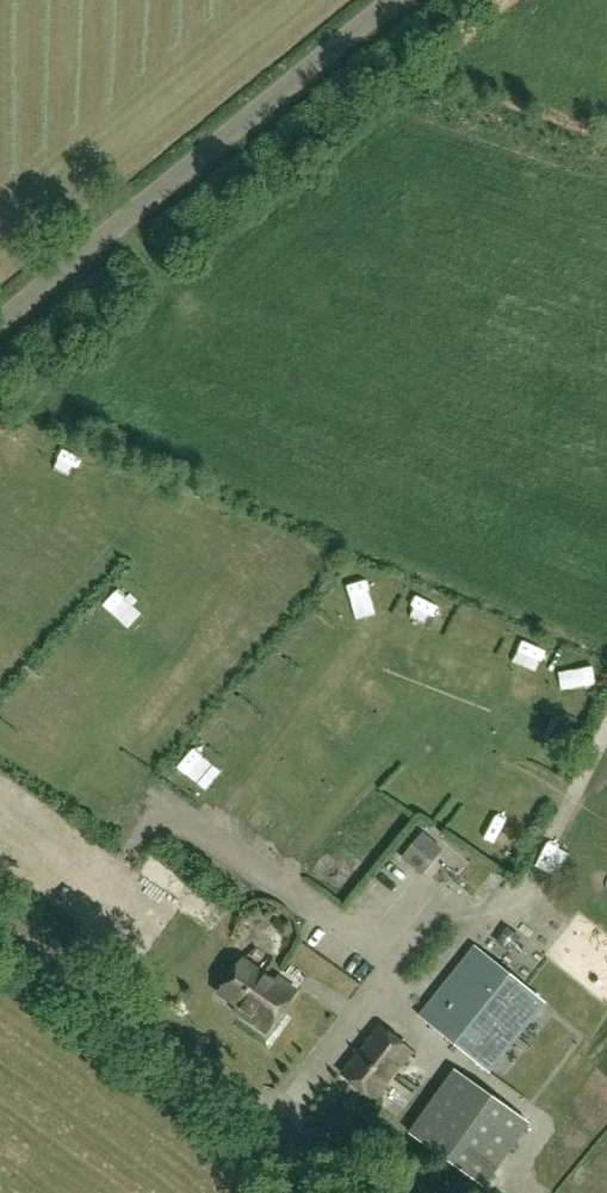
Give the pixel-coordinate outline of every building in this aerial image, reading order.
[(444,851),(423,834),(404,857),(426,874),(444,851)] [(341,870),(368,879),(375,855),(348,847),(341,870)] [(329,947),(344,942),(337,925),(323,930),(329,947)] [(493,1074),(547,1005),(476,949),(422,1018),(493,1074)] [(280,976),(276,982),(245,960),(220,995),(243,1012),(240,1016),(267,1035),(300,990),(280,976)] [(376,1102),(412,1055),(379,1029),(343,1076),(376,1102)] [(530,1125),(459,1072),(414,1133),(485,1186),(530,1125)] [(411,1110),(416,1098),(399,1090),(394,1102),(411,1110)]
